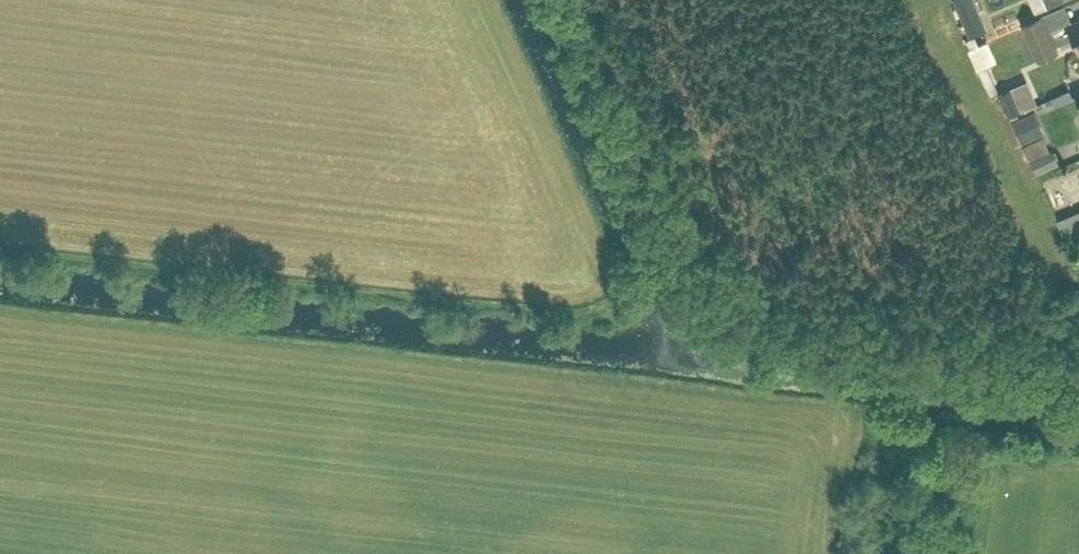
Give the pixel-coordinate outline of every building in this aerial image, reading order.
[(1037,60),(1057,51),(1042,15),(1022,24),(1037,60)] [(1076,43),(1078,50),(1078,19),(1067,24),(1076,43)] [(1064,166),(1041,176),(1045,186),(1068,176),(1064,166)]
